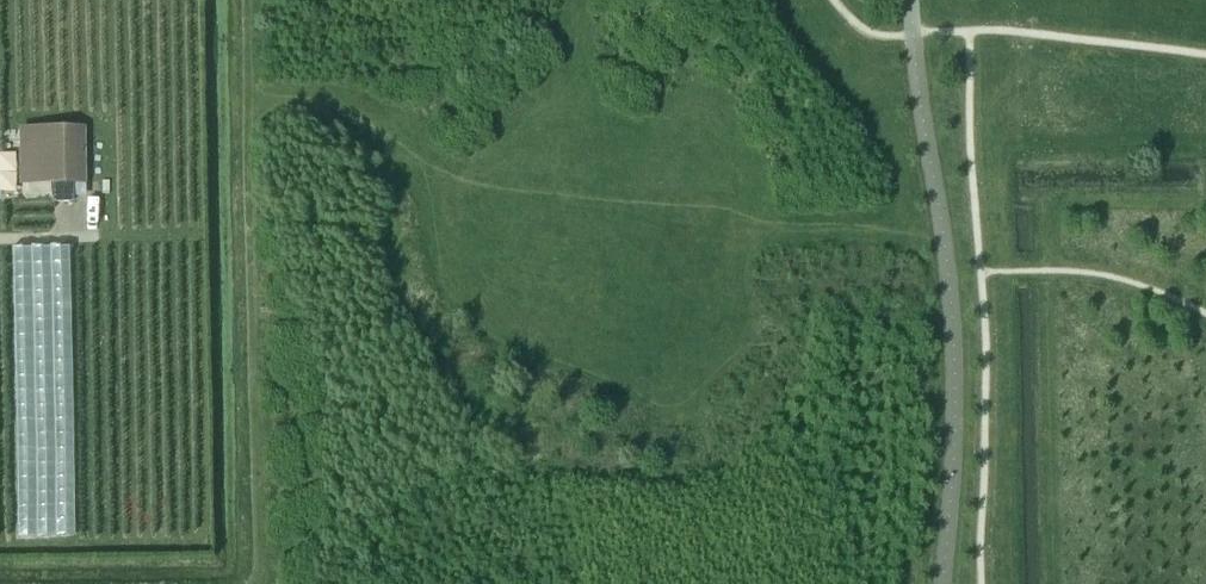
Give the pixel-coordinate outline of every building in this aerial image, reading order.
[(83,129),(44,130),(45,183),(54,183),(54,202),(72,202),(72,183),(84,182),(83,133),(83,129)]
